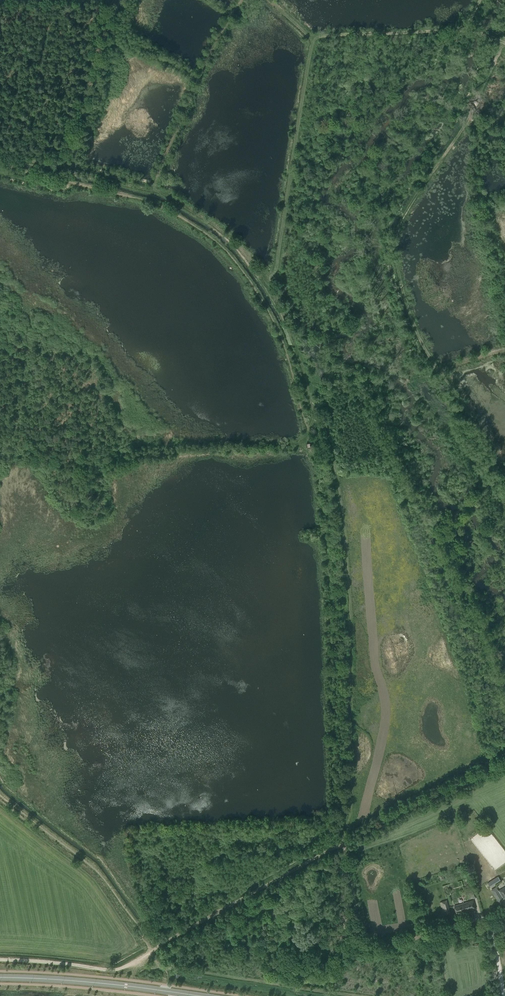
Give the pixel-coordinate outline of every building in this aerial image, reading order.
[(499,876),(488,882),(490,885),(501,880),(499,876)] [(504,887),(498,891),(496,887),(492,889),(501,904),(504,902),(503,899),(504,898),(504,888),(504,887)] [(466,911),(476,908),(473,900),(454,905),(456,913),(465,910),(466,911)]
